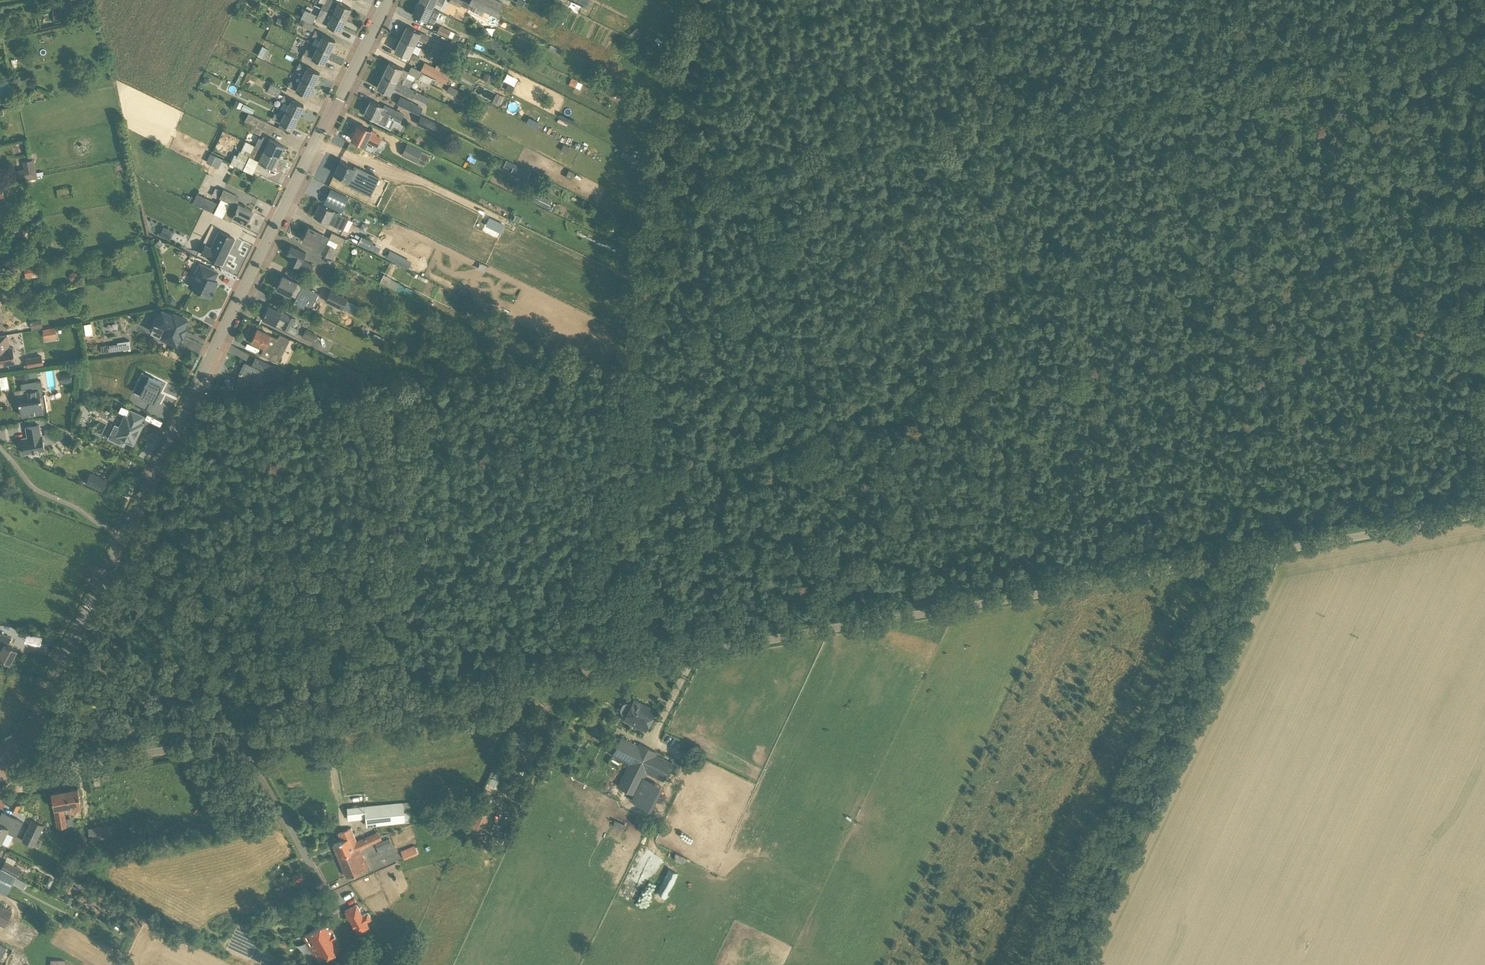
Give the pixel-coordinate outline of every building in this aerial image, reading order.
[(323,3),(321,8),(333,14),(345,20),(351,8),(339,2),(335,0),(317,0),(323,3)] [(469,3),(463,0),(462,0),(450,0),(450,1),(460,6),(461,5),(470,10),(472,5),(469,3)] [(472,5),(496,16),(503,3),(497,0),(471,0),(469,3),(472,5)] [(432,8),(419,1),(412,14),(426,21),(426,20),(432,23),(435,17),(437,18),(440,11),(432,8)] [(570,1),(568,7),(581,14),(584,7),(570,1)] [(301,18),(312,23),(315,17),(304,12),(301,18)] [(340,31),(345,20),(333,14),(330,21),(322,17),(320,21),(328,25),(340,31)] [(282,26),(285,21),(278,17),(275,23),(282,26)] [(301,19),(298,25),(312,31),(315,25),(301,19)] [(460,29),(463,22),(457,20),(454,27),(460,29)] [(401,38),(414,45),(418,38),(426,43),(429,37),(420,33),(420,32),(407,26),(401,38)] [(437,32),(448,37),(451,31),(440,26),(437,32)] [(633,38),(641,32),(637,28),(629,34),(633,38)] [(318,46),(330,52),(335,40),(323,34),(323,35),(315,31),(313,35),(321,39),(318,46)] [(455,33),(452,39),(458,41),(461,36),(455,33)] [(414,45),(401,38),(395,51),(408,57),(417,61),(419,56),(418,55),(421,48),(414,45)] [(430,41),(425,51),(438,57),(443,48),(430,41)] [(450,41),(447,47),(465,56),(469,50),(450,41)] [(330,52),(318,46),(312,43),(309,50),(306,49),(304,54),(312,58),(324,64),(330,52)] [(257,54),(264,57),(268,48),(261,45),(257,54)] [(416,75),(409,71),(389,62),(383,75),(402,84),(403,83),(410,87),(416,75)] [(305,72),(302,78),(314,84),(320,73),(308,67),(307,67),(299,63),(297,68),(305,72)] [(422,71),(433,76),(443,81),(447,73),(435,67),(426,63),(422,71)] [(422,71),(419,79),(429,84),(433,76),(422,71)] [(486,73),(483,79),(491,82),(494,77),(486,73)] [(410,87),(403,83),(402,84),(383,75),(377,88),(390,94),(393,87),(413,97),(413,96),(426,102),(428,96),(410,87)] [(308,96),(314,84),(302,78),(298,85),(290,82),(288,86),(296,90),(308,96)] [(0,83),(0,95),(12,92),(10,81),(0,83)] [(279,97),(282,89),(271,84),(268,91),(279,97)] [(449,86),(446,91),(455,96),(458,90),(449,86)] [(284,101),(281,108),(298,117),(304,105),(292,99),(284,95),(281,100),(284,101)] [(419,114),(422,108),(415,104),(401,97),(397,103),(412,111),(412,110),(419,114)] [(236,100),(234,106),(241,109),(243,103),(236,100)] [(401,123),(404,115),(384,105),(383,106),(371,100),(364,114),(377,120),(376,122),(385,126),(389,117),(401,123)] [(485,113),(488,106),(482,103),(478,110),(485,113)] [(244,104),(241,109),(252,115),(255,109),(244,104)] [(292,129),(298,117),(281,108),(277,115),(274,114),(272,118),(280,122),(280,123),(292,129)] [(260,135),(267,122),(254,116),(248,113),(245,121),(252,125),(250,130),(260,135)] [(439,135),(443,127),(421,116),(417,124),(439,135)] [(377,146),(381,139),(376,136),(377,133),(359,124),(355,132),(354,132),(354,131),(350,138),(351,138),(352,138),(352,139),(364,145),(366,140),(377,146)] [(264,150),(279,157),(284,146),(270,139),(264,150)] [(422,150),(407,143),(401,155),(416,162),(422,150)] [(279,157),(264,150),(255,145),(251,153),(246,150),(245,153),(240,151),(237,157),(234,155),(230,163),(243,169),(249,156),(273,168),(279,157)] [(223,160),(211,153),(206,162),(218,168),(223,160)] [(19,181),(37,178),(34,159),(23,161),(24,169),(17,170),(19,181)] [(531,172),(507,160),(504,166),(512,170),(510,173),(526,181),(531,172)] [(370,185),(375,176),(355,166),(354,168),(341,162),(335,174),(349,181),(352,173),(359,176),(358,177),(363,179),(362,180),(370,185)] [(239,197),(227,191),(223,189),(219,198),(221,199),(218,204),(197,193),(192,203),(231,222),(233,217),(246,223),(253,210),(236,202),(239,197)] [(331,189),(324,204),(342,213),(349,198),(331,189)] [(529,189),(525,198),(539,205),(543,196),(529,189)] [(343,230),(349,218),(334,211),(334,210),(320,204),(314,216),(328,223),(330,217),(338,221),(335,226),(343,230)] [(357,218),(351,228),(363,235),(369,225),(357,218)] [(504,225),(490,218),(487,224),(501,231),(504,225)] [(162,226),(159,234),(168,238),(171,230),(162,226)] [(302,240),(315,246),(313,250),(322,254),(329,257),(334,260),(339,249),(336,248),(337,243),(342,246),(345,238),(332,232),(332,233),(333,233),(330,238),(323,234),(309,227),(302,240)] [(220,231),(211,248),(206,245),(202,253),(222,264),(227,253),(226,252),(229,246),(230,247),(234,238),(220,231)] [(362,236),(358,244),(370,250),(374,242),(362,236)] [(160,240),(155,244),(158,248),(163,244),(160,240)] [(288,261),(308,271),(310,272),(313,265),(302,259),(306,252),(291,245),(287,253),(291,255),(288,261)] [(406,259),(390,250),(386,258),(403,266),(406,259)] [(417,261),(420,269),(425,267),(422,259),(417,261)] [(200,264),(189,286),(210,297),(218,282),(214,280),(218,272),(200,264)] [(37,267),(25,270),(26,279),(38,277),(37,267)] [(380,283),(387,286),(391,279),(391,278),(384,275),(380,283)] [(283,276),(278,286),(277,289),(290,295),(297,298),(294,303),(304,309),(306,304),(313,307),(319,293),(307,287),(306,288),(304,286),(302,285),(301,285),(296,283),(297,282),(283,276)] [(343,309),(347,300),(331,292),(326,301),(343,309)] [(298,329),(291,326),(294,318),(288,316),(281,312),(268,306),(262,318),(295,335),(298,329)] [(188,320),(173,313),(172,315),(162,311),(152,331),(177,343),(181,335),(183,336),(187,329),(184,328),(188,320)] [(41,319),(30,321),(31,329),(43,327),(41,319)] [(42,329),(44,337),(56,334),(53,325),(42,329)] [(251,341),(264,347),(260,355),(277,363),(282,355),(277,353),(280,347),(283,349),(289,339),(280,335),(278,339),(257,329),(251,341)] [(306,329),(302,338),(314,344),(318,335),(306,329)] [(371,339),(380,344),(384,337),(374,332),(371,339)] [(7,334),(0,336),(0,365),(16,362),(13,347),(9,348),(7,334)] [(118,344),(119,350),(131,349),(130,341),(118,342),(118,344)] [(27,368),(43,365),(42,356),(26,359),(27,368)] [(248,383),(248,381),(255,384),(256,381),(258,382),(262,372),(272,376),(276,367),(256,357),(251,366),(245,363),(240,372),(239,372),(239,373),(241,374),(239,378),(248,383)] [(286,372),(276,367),(272,376),(282,381),(286,372)] [(62,384),(72,382),(70,373),(60,375),(62,384)] [(150,374),(140,394),(155,401),(164,381),(150,374)] [(19,402),(22,416),(44,412),(43,410),(47,409),(47,410),(48,410),(45,393),(44,393),(45,394),(41,395),(40,390),(28,392),(27,388),(14,390),(16,403),(19,402)] [(144,416),(131,410),(128,416),(125,415),(119,427),(115,425),(109,438),(124,445),(126,441),(133,445),(141,428),(140,427),(142,423),(141,422),(144,416)] [(39,425),(26,427),(28,437),(22,438),(25,454),(45,451),(42,435),(41,435),(39,425)] [(85,483),(100,490),(103,491),(108,480),(105,479),(98,476),(90,472),(86,481),(85,483)] [(2,632),(0,636),(0,645),(3,647),(0,653),(0,659),(10,664),(17,650),(8,645),(12,638),(2,632)] [(644,705),(634,700),(632,705),(627,703),(624,704),(620,710),(621,713),(626,715),(623,720),(645,732),(654,713),(643,707),(644,705)] [(618,786),(635,795),(646,772),(663,781),(672,763),(655,755),(656,752),(639,744),(638,746),(621,738),(612,755),(629,764),(618,786)] [(78,788),(67,790),(51,793),(58,828),(67,827),(63,807),(70,806),(71,810),(82,808),(78,788)] [(17,811),(20,804),(13,801),(10,808),(17,811)] [(367,826),(405,823),(403,805),(347,810),(348,817),(366,816),(367,826)] [(23,822),(3,812),(0,817),(0,842),(1,842),(7,831),(16,836),(23,822)] [(33,819),(30,825),(22,840),(34,846),(34,845),(39,847),(43,840),(38,838),(44,825),(33,819)] [(333,844),(339,857),(360,849),(380,840),(377,833),(361,839),(360,838),(356,839),(351,828),(338,833),(342,841),(333,844)] [(379,854),(393,848),(389,838),(375,844),(379,854)] [(405,861),(419,855),(415,846),(401,852),(405,861)] [(360,849),(339,857),(347,877),(362,870),(369,867),(365,857),(364,858),(360,849)] [(654,885),(662,862),(654,859),(646,882),(654,885)] [(5,861),(1,869),(16,877),(17,877),(21,869),(5,861)] [(12,884),(16,877),(1,869),(0,870),(0,878),(10,883),(12,884)] [(295,882),(302,878),(299,872),(292,877),(295,882)] [(655,896),(664,900),(673,876),(664,872),(655,896)] [(18,886),(21,880),(16,877),(13,883),(18,886)] [(74,898),(67,895),(64,901),(71,905),(74,898)] [(6,925),(13,909),(0,903),(0,922),(6,925)] [(357,905),(345,911),(357,933),(369,927),(366,922),(371,919),(368,913),(363,916),(357,905)] [(343,948),(328,921),(304,934),(319,961),(343,948)]
